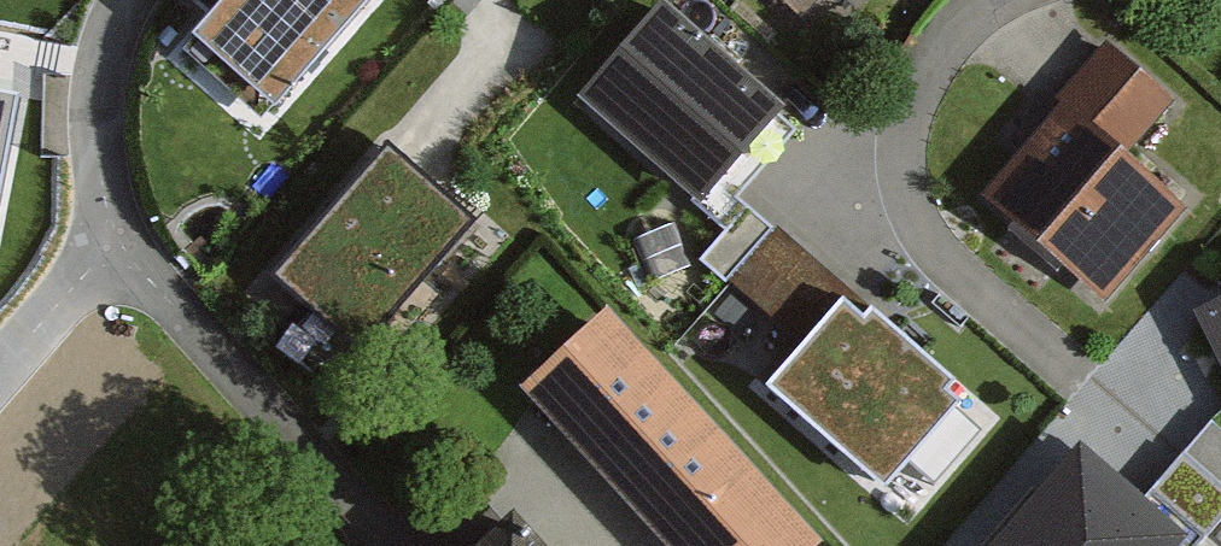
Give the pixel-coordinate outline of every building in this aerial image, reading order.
[(188,47),(264,115),(369,0),(231,0),(188,47)] [(802,23),(822,0),(776,0),(802,23)] [(779,117),(661,12),(585,97),(702,202),(779,117)] [(1201,202),(1138,145),(1182,96),(1117,38),(1051,111),(1058,117),(991,191),(1113,300),(1201,202)] [(0,89),(0,197),(20,93),(0,89)] [(386,158),(279,281),(359,350),(466,227),(386,158)] [(1203,317),(1220,354),(1220,308),(1203,317)] [(842,310),(772,390),(885,488),(955,409),(941,397),(948,389),(872,324),(866,332),(842,310)] [(607,323),(531,394),(673,545),(816,545),(607,323)] [(1004,545),(1177,545),(1181,542),(1082,457),(1004,545)] [(514,536),(503,545),(523,545),(514,536)]
